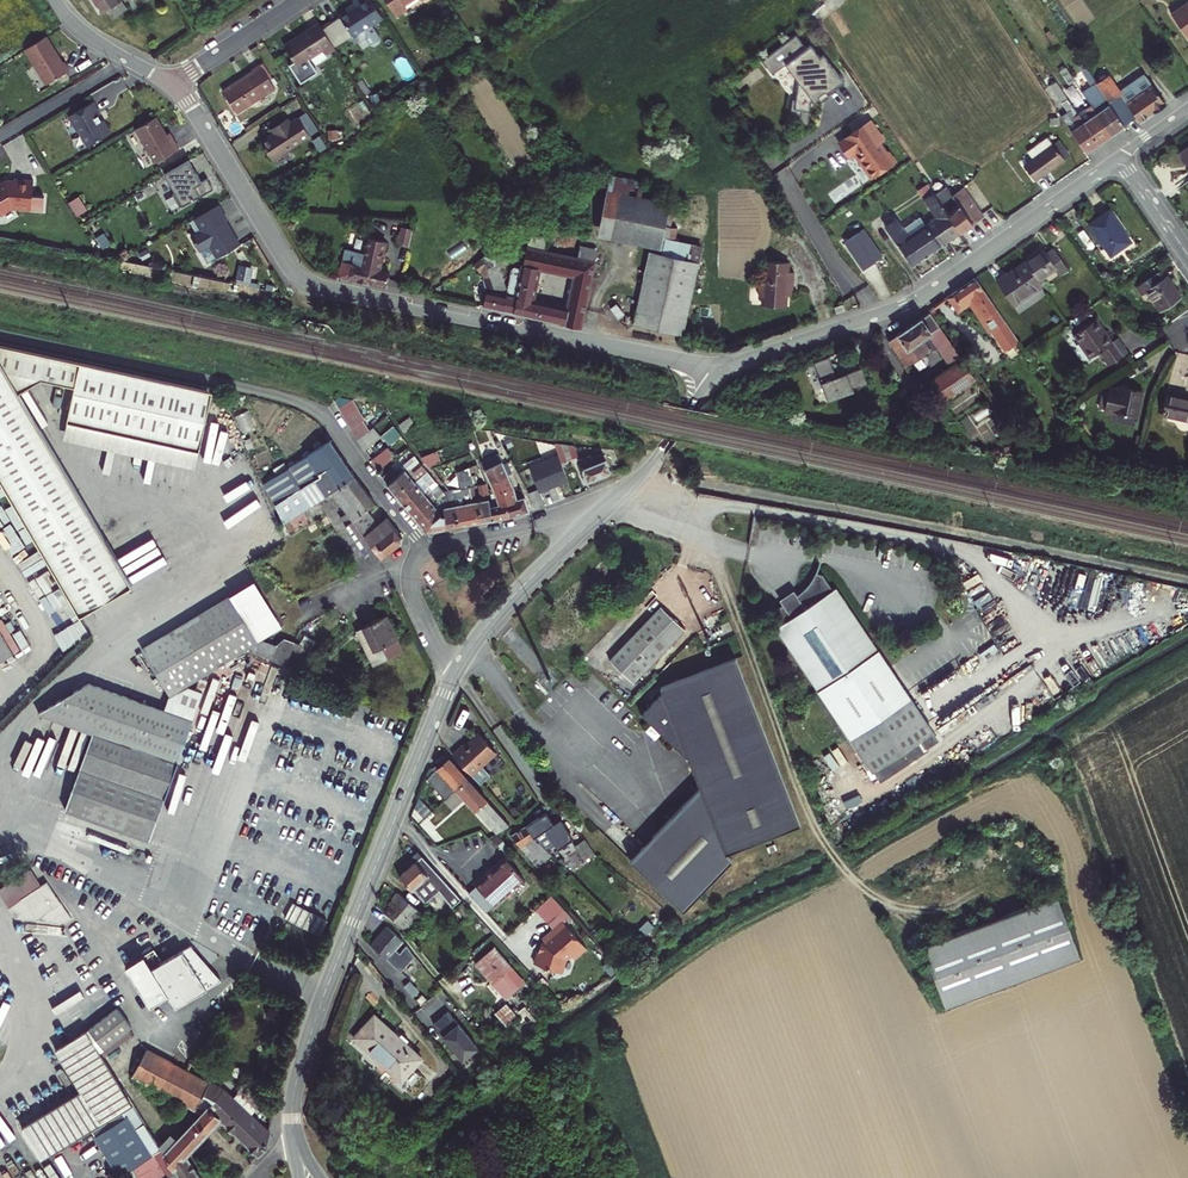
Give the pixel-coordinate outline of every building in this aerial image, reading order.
[(114,16),(126,7),(121,0),(92,0),(100,12),(109,8),(114,16)] [(371,0),(352,0),(355,5),(339,16),(340,17),(353,36),(353,37),(356,35),(360,41),(366,37),(371,45),(374,46),(380,42),(381,38),(372,25),(383,17),(371,0)] [(396,16),(406,9),(403,5),(411,0),(386,0),(396,16)] [(1185,34),(1187,32),(1187,0),(1170,13),(1185,34)] [(340,17),(322,28),(335,47),(353,36),(340,17)] [(322,28),(318,22),(284,44),(294,61),(289,64),(301,83),(317,72),(308,58),(323,48),(326,53),(335,47),(322,28)] [(805,125),(807,125),(810,101),(811,100),(813,102),(819,98),(817,96),(823,91),(827,95),(843,83),(822,54),(819,57),(809,45),(805,49),(795,35),(761,60),(771,73),(784,64),(798,82),(796,83),(793,109),(800,110),(799,116),(800,119),(803,123),(806,124),(805,125)] [(45,36),(24,50),(46,85),(69,70),(63,61),(62,62),(45,36)] [(252,69),(253,70),(224,90),(238,112),(276,87),(260,64),(252,69)] [(1107,74),(1095,81),(1097,85),(1123,124),(1135,116),(1139,121),(1165,103),(1145,75),(1120,93),(1107,74)] [(1085,94),(1091,103),(1110,133),(1123,124),(1097,85),(1090,90),(1085,94)] [(99,114),(92,102),(68,116),(77,132),(79,131),(88,147),(110,133),(102,120),(101,121),(98,115),(99,114)] [(1110,133),(1091,103),(1078,112),(1097,142),(1110,133)] [(287,117),(276,125),(279,129),(274,133),(261,141),(273,160),(320,129),(308,111),(291,122),(287,117)] [(1085,151),(1097,142),(1078,112),(1065,121),(1085,151)] [(155,117),(134,129),(154,163),(178,149),(169,133),(166,135),(155,117)] [(869,119),(851,131),(842,137),(848,145),(854,153),(871,178),(892,163),(879,143),(874,137),(879,133),(869,119)] [(271,128),(274,133),(279,129),(276,125),(271,128)] [(879,133),(874,137),(879,143),(883,140),(879,133)] [(1063,158),(1052,143),(1047,136),(1027,150),(1032,157),(1023,164),(1034,179),(1063,158)] [(848,145),(842,137),(837,141),(848,157),(854,153),(848,145)] [(1052,143),(1063,158),(1069,153),(1058,139),(1052,143)] [(1179,154),(1187,166),(1187,147),(1179,154)] [(188,160),(163,174),(174,193),(172,195),(179,207),(199,195),(200,197),(213,189),(206,178),(201,182),(188,160)] [(641,181),(611,175),(606,198),(623,201),(636,204),(641,181)] [(31,210),(31,209),(43,210),(44,197),(32,196),(33,180),(13,179),(13,181),(6,181),(0,184),(0,216),(12,208),(31,210)] [(946,185),(933,194),(959,231),(982,215),(962,186),(951,194),(946,185)] [(498,196),(503,205),(519,195),(513,187),(498,196)] [(569,189),(572,210),(586,208),(583,187),(569,189)] [(912,264),(959,231),(933,194),(932,191),(924,197),(936,216),(908,235),(895,217),(884,225),(912,264)] [(85,192),(74,198),(82,212),(92,206),(85,192)] [(600,228),(616,231),(623,201),(606,198),(600,228)] [(663,225),(665,212),(666,210),(636,204),(623,201),(616,231),(660,240),(663,225)] [(225,219),(217,205),(193,219),(200,231),(190,237),(198,251),(208,245),(216,258),(239,245),(228,226),(227,226),(223,221),(225,219)] [(586,208),(572,210),(575,226),(589,223),(586,208)] [(1109,209),(1088,224),(1112,257),(1132,243),(1109,209)] [(672,214),(665,212),(663,225),(670,227),(672,214)] [(408,244),(411,227),(400,225),(397,243),(408,244)] [(673,243),(676,228),(670,227),(663,225),(660,240),(663,240),(673,243)] [(863,228),(842,243),(862,270),(882,255),(863,228)] [(344,247),(339,275),(386,285),(389,269),(378,267),(384,238),(367,234),(363,252),(344,247)] [(528,235),(521,268),(515,267),(512,269),(507,295),(503,311),(542,319),(580,328),(593,261),(576,258),(544,251),(547,239),(528,235)] [(495,293),(503,295),(501,288),(504,286),(495,261),(513,248),(505,238),(480,257),(486,266),(491,280),(495,293)] [(661,252),(698,260),(701,248),(673,243),(663,240),(661,252)] [(579,244),(576,258),(593,261),(596,248),(579,244)] [(1043,249),(1025,261),(1039,281),(1057,269),(1061,275),(1068,270),(1053,248),(1046,253),(1043,249)] [(698,260),(661,252),(649,249),(632,322),(682,333),(698,260)] [(473,264),(478,271),(486,266),(480,257),(473,264)] [(784,305),(785,294),(786,282),(792,282),(793,271),(786,271),(787,261),(763,259),(762,278),(758,278),(757,295),(761,295),(761,304),(784,305)] [(1014,306),(1043,287),(1039,281),(1025,261),(996,281),(1014,306)] [(242,264),(239,278),(253,281),(256,267),(242,264)] [(1160,273),(1138,288),(1142,294),(1146,291),(1160,310),(1181,296),(1166,276),(1164,278),(1160,273)] [(976,279),(951,296),(958,306),(970,298),(993,331),(991,332),(1005,351),(1019,341),(976,279)] [(486,290),(482,307),(503,311),(507,295),(503,295),(495,293),(491,280),(483,283),(486,290)] [(958,306),(951,296),(948,298),(958,314),(970,306),(988,334),(991,332),(993,331),(970,298),(958,306)] [(929,350),(921,339),(939,327),(930,313),(888,341),(906,367),(929,350)] [(1095,320),(1088,325),(1081,330),(1073,335),(1089,359),(1098,353),(1108,367),(1127,353),(1117,338),(1111,342),(1095,320)] [(1078,325),(1081,330),(1088,325),(1085,321),(1078,325)] [(963,362),(939,327),(921,339),(929,350),(938,349),(952,369),(963,362)] [(0,345),(0,481),(78,615),(131,585),(18,392),(40,379),(73,386),(66,421),(198,449),(211,391),(0,345)] [(828,357),(812,363),(828,402),(838,398),(854,392),(853,390),(847,374),(836,378),(828,357)] [(963,362),(952,369),(932,383),(943,400),(974,379),(963,362)] [(853,390),(868,385),(863,367),(847,374),(853,390)] [(1118,390),(1109,388),(1104,410),(1139,418),(1145,391),(1119,386),(1118,390)] [(1166,393),(1161,416),(1187,421),(1187,398),(1166,393)] [(338,407),(350,429),(362,421),(363,420),(351,401),(348,401),(338,407)] [(398,425),(404,433),(415,428),(408,418),(398,425)] [(198,449),(66,421),(62,440),(194,467),(198,449)] [(349,430),(356,440),(368,431),(362,421),(350,429),(349,430)] [(381,436),(388,445),(400,436),(393,426),(381,436)] [(363,451),(380,437),(372,427),(368,431),(356,440),(363,451)] [(1025,438),(1023,448),(1030,449),(1032,439),(1025,438)] [(329,442),(306,457),(319,476),(314,480),(325,496),(329,493),(352,477),(329,442)] [(573,447),(555,444),(562,463),(577,457),(573,447)] [(385,448),(383,450),(391,459),(393,458),(385,448)] [(375,470),(391,459),(383,450),(370,461),(375,470)] [(420,458),(426,467),(439,462),(434,452),(420,458)] [(483,470),(489,483),(511,474),(502,454),(492,458),(495,465),(490,467),(483,470)] [(540,492),(569,480),(562,463),(558,455),(529,467),(540,492)] [(590,456),(577,461),(585,482),(610,472),(605,459),(602,460),(600,456),(592,459),(590,456)] [(284,523),(325,496),(314,480),(319,476),(306,457),(266,483),(275,506),(284,523)] [(381,478),(394,494),(410,481),(412,471),(420,465),(417,461),(414,457),(404,465),(406,468),(397,475),(392,469),(381,478)] [(495,465),(492,458),(487,461),(490,467),(495,465)] [(469,473),(477,470),(472,460),(456,466),(458,471),(468,469),(469,473)] [(483,470),(490,467),(487,461),(480,464),(483,470)] [(419,477),(426,471),(425,470),(420,465),(412,471),(410,481),(394,494),(401,503),(417,489),(419,477)] [(470,487),(473,487),(469,473),(468,469),(458,471),(456,471),(460,489),(461,489),(470,487)] [(401,503),(408,511),(424,498),(424,483),(431,478),(426,471),(419,477),(417,489),(401,503)] [(489,483),(494,493),(513,487),(517,485),(511,474),(489,483)] [(373,503),(352,477),(329,493),(345,513),(337,519),(352,522),(365,510),(373,503)] [(431,489),(436,484),(431,478),(424,483),(424,498),(408,511),(415,519),(431,506),(431,489)] [(441,490),(436,484),(431,489),(431,506),(415,519),(422,528),(438,515),(438,509),(437,503),(435,495),(441,490)] [(473,487),(470,487),(471,496),(476,501),(480,522),(491,520),(486,500),(478,494),(476,486),(473,487)] [(471,496),(470,487),(461,489),(463,498),(466,503),(469,525),(480,522),(476,501),(471,496)] [(497,504),(504,502),(516,499),(513,487),(494,493),(495,499),(497,504)] [(460,489),(455,490),(456,499),(454,508),(457,527),(469,525),(466,503),(463,498),(461,489),(460,489)] [(526,494),(535,509),(545,506),(537,489),(526,494)] [(444,495),(441,490),(435,495),(437,503),(444,495)] [(456,499),(455,490),(448,491),(448,499),(446,500),(444,508),(445,529),(457,527),(454,508),(456,499)] [(504,502),(508,516),(529,511),(528,511),(524,497),(516,499),(504,502)] [(497,504),(495,499),(492,498),(486,500),(491,520),(508,516),(504,502),(497,504)] [(438,515),(422,528),(425,532),(445,529),(444,508),(446,500),(441,501),(441,507),(438,509),(438,515)] [(377,524),(365,510),(352,522),(372,550),(379,559),(401,537),(385,518),(377,524)] [(372,550),(352,522),(337,519),(364,556),(372,550)] [(156,538),(123,557),(136,580),(169,561),(156,538)] [(786,621),(776,628),(873,771),(933,731),(835,588),(832,590),(822,575),(815,572),(811,581),(807,587),(804,589),(797,595),(783,605),(777,609),(786,621)] [(797,595),(794,590),(779,600),(783,605),(797,595)] [(245,649),(246,650),(265,642),(260,640),(256,642),(228,597),(141,650),(155,674),(168,696),(245,649)] [(659,607),(607,661),(632,683),(683,629),(659,607)] [(384,615),(361,627),(362,628),(355,632),(372,666),(403,651),(384,615)] [(12,653),(0,632),(0,660),(12,653)] [(275,646),(265,642),(246,650),(271,660),(275,646)] [(990,663),(1005,655),(999,642),(983,650),(990,663)] [(133,682),(138,679),(143,676),(155,674),(141,650),(121,662),(127,672),(133,682)] [(661,694),(640,716),(684,758),(685,756),(697,789),(628,862),(681,913),(730,862),(723,855),(798,826),(734,659),(658,688),(661,694)] [(164,709),(89,682),(36,712),(71,724),(92,732),(64,809),(148,839),(191,719),(164,709)] [(191,719),(201,691),(187,686),(168,698),(164,709),(191,719)] [(30,757),(47,721),(40,718),(23,754),(30,757)] [(462,745),(451,754),(479,784),(489,775),(481,766),(495,753),(477,733),(469,741),(469,743),(464,747),(462,745)] [(447,758),(436,768),(455,790),(466,780),(447,758)] [(455,790),(436,768),(428,778),(426,780),(444,801),(455,790)] [(337,778),(333,785),(341,789),(345,782),(337,778)] [(507,825),(466,780),(455,790),(487,825),(494,833),(507,825)] [(270,781),(267,788),(274,791),(277,784),(270,781)] [(432,812),(422,801),(414,808),(424,819),(432,812)] [(544,812),(524,826),(531,836),(540,845),(550,839),(557,849),(568,840),(555,820),(551,822),(544,812)] [(529,872),(550,855),(540,845),(531,836),(524,826),(510,835),(523,854),(517,859),(529,872)] [(593,855),(583,840),(573,846),(583,861),(593,855)] [(460,899),(421,856),(397,876),(411,891),(412,889),(424,903),(438,891),(451,907),(460,899)] [(503,859),(474,885),(475,886),(493,905),(493,906),(523,880),(503,859)] [(0,889),(0,896),(8,909),(22,899),(34,920),(59,903),(46,881),(39,885),(29,869),(0,889)] [(475,886),(467,893),(485,913),(493,905),(475,886)] [(393,901),(382,913),(407,932),(422,915),(397,892),(391,899),(393,901)] [(563,910),(550,896),(534,910),(547,924),(563,910)] [(1056,897),(922,948),(946,1009),(1079,957),(1056,897)] [(69,918),(59,903),(34,920),(61,923),(69,918)] [(472,916),(461,904),(456,908),(468,920),(472,916)] [(563,910),(547,924),(552,930),(562,922),(569,916),(563,910)] [(560,973),(564,960),(569,956),(573,959),(585,949),(562,922),(552,930),(541,940),(544,943),(541,945),(538,952),(537,952),(533,964),(560,973)] [(401,941),(385,927),(369,946),(399,971),(413,956),(405,945),(398,953),(394,949),(401,941)] [(174,1007),(220,980),(190,945),(162,962),(154,948),(125,965),(148,1006),(167,995),(174,1007)] [(503,997),(521,982),(493,949),(475,964),(503,997)] [(402,986),(412,997),(419,991),(409,980),(402,986)] [(505,1004),(494,1013),(505,1026),(516,1017),(505,1004)] [(115,1008),(85,1031),(98,1052),(131,1027),(115,1008)] [(447,1011),(432,1024),(461,1060),(477,1048),(447,1011)] [(373,1015),(352,1038),(379,1063),(398,1080),(399,1081),(420,1059),(373,1015)] [(512,1024),(515,1027),(523,1020),(520,1017),(512,1024)] [(530,1028),(523,1020),(515,1027),(522,1035),(530,1028)] [(98,1052),(85,1031),(54,1050),(81,1092),(22,1130),(40,1159),(130,1102),(102,1057),(98,1052)] [(164,1155),(178,1177),(198,1177),(184,1156),(220,1118),(260,1155),(266,1148),(269,1132),(250,1114),(240,1106),(223,1090),(186,1071),(145,1049),(131,1076),(200,1113),(164,1155)] [(398,1080),(379,1063),(374,1068),(393,1085),(398,1080)] [(430,1085),(420,1094),(425,1100),(435,1090),(430,1085)] [(265,1112),(271,1115),(277,1100),(270,1098),(265,1112)] [(246,1101),(240,1106),(250,1114),(255,1109),(246,1101)] [(118,1175),(149,1156),(160,1148),(132,1105),(91,1131),(118,1175)] [(166,1176),(165,1176),(160,1167),(159,1168),(155,1158),(151,1160),(149,1156),(118,1175),(119,1176),(132,1168),(135,1176),(145,1171),(143,1166),(147,1163),(154,1177),(167,1177),(166,1176)]
